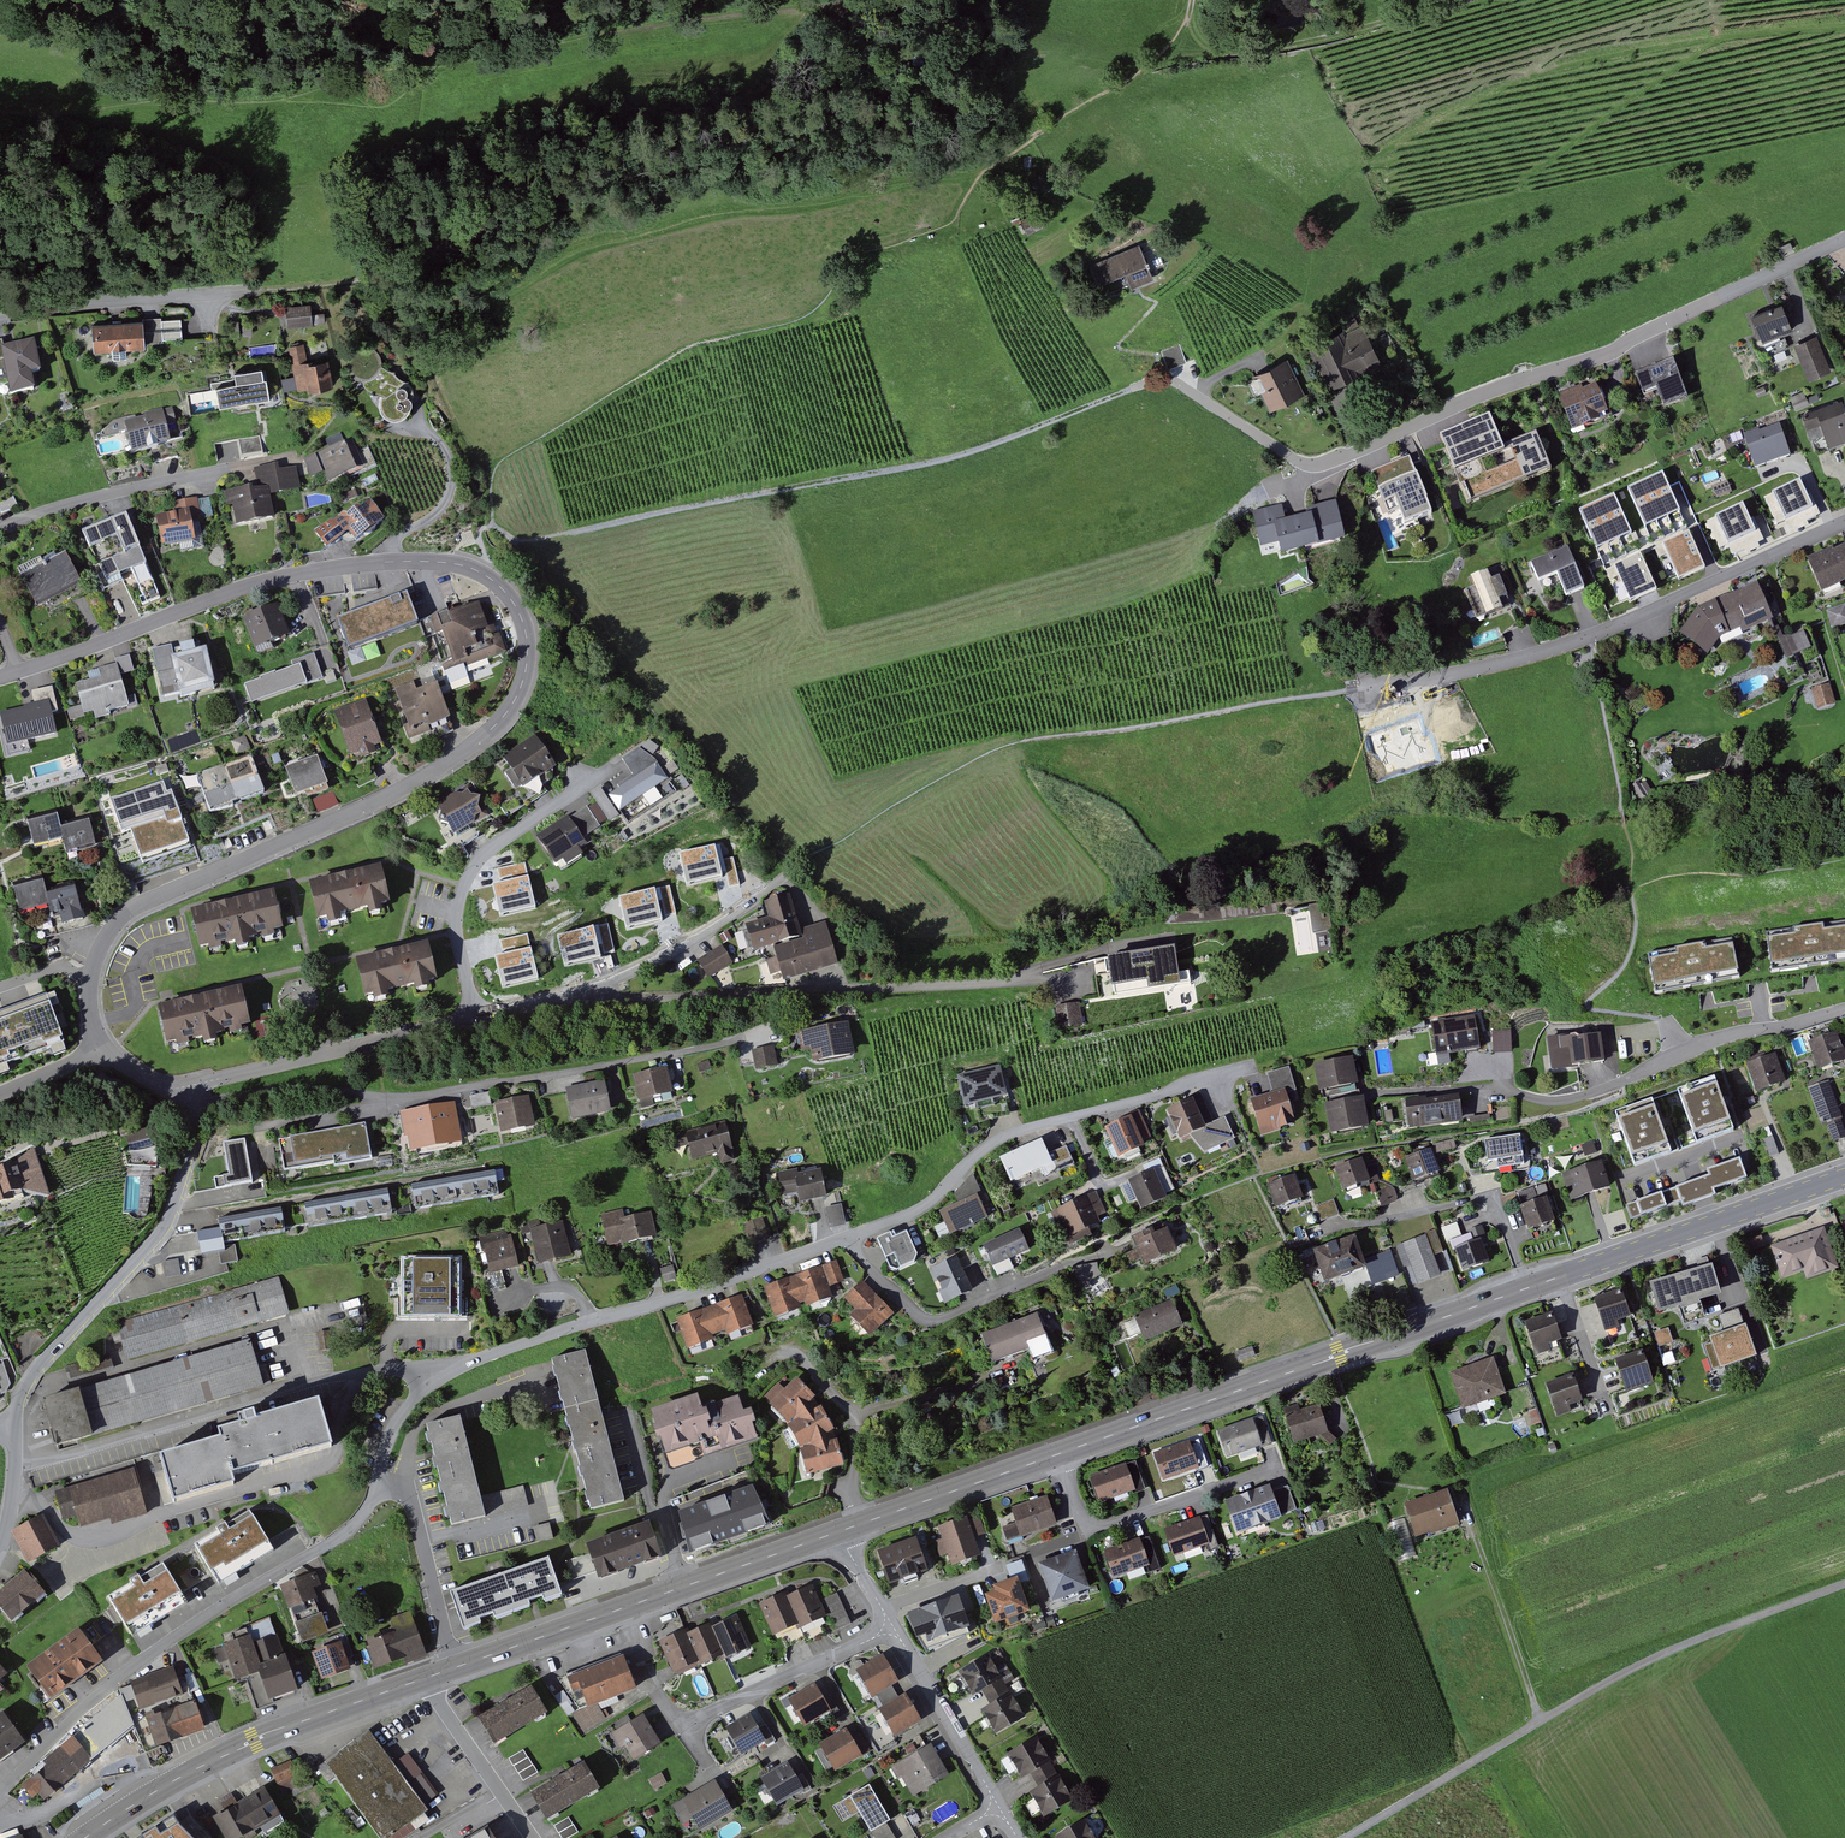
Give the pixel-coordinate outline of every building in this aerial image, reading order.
[(1139,243),(1091,265),(1102,288),(1125,277),(1131,288),(1156,277),(1139,243)] [(1784,305),(1752,319),(1763,346),(1796,332),(1784,305)] [(285,311),(287,328),(314,325),(312,308),(285,311)] [(181,320),(91,327),(94,356),(146,352),(145,345),(183,342),(181,320)] [(1362,326),(1310,350),(1330,394),(1382,371),(1362,326)] [(1795,347),(1810,383),(1831,374),(1816,338),(1795,347)] [(1161,351),(1169,371),(1187,364),(1180,344),(1161,351)] [(33,345),(0,351),(0,381),(4,380),(7,394),(33,389),(31,376),(39,375),(33,345)] [(359,381),(365,386),(377,405),(382,414),(393,421),(400,419),(405,420),(412,417),(416,410),(425,401),(413,388),(403,382),(395,374),(382,368),(380,355),(369,345),(350,373),(359,381)] [(291,350),(298,391),(332,385),(327,361),(309,364),(305,347),(291,350)] [(1255,377),(1272,412),(1303,397),(1286,363),(1255,377)] [(1675,365),(1638,379),(1647,402),(1660,397),(1664,408),(1688,399),(1675,365)] [(184,389),(189,416),(271,399),(265,373),(184,389)] [(1561,397),(1576,433),(1611,419),(1596,383),(1561,397)] [(1794,397),(1797,409),(1810,405),(1806,393),(1794,397)] [(1802,415),(1808,433),(1824,428),(1831,449),(1844,445),(1844,401),(1844,400),(1802,415)] [(164,411),(112,423),(120,457),(172,445),(164,411)] [(1492,411),(1441,429),(1466,499),(1551,469),(1537,429),(1503,441),(1492,411)] [(1744,438),(1755,471),(1792,459),(1781,426),(1744,438)] [(238,443),(241,459),(264,455),(261,438),(238,443)] [(311,459),(322,487),(366,470),(356,442),(311,459)] [(1432,454),(1440,472),(1454,466),(1447,448),(1432,454)] [(1405,521),(1432,511),(1411,456),(1373,470),(1388,512),(1400,507),(1405,521)] [(229,495),(234,527),(275,521),(271,495),(301,491),(297,467),(256,474),(258,490),(229,495)] [(1665,470),(1579,505),(1600,555),(1618,548),(1613,537),(1681,510),(1665,470)] [(1712,496),(1716,506),(1730,501),(1726,491),(1712,496)] [(3,513),(19,506),(15,497),(0,503),(0,506),(3,513)] [(314,535),(325,550),(349,534),(355,543),(385,522),(372,503),(360,511),(359,509),(347,517),(344,513),(314,535)] [(1283,544),(1285,555),(1346,541),(1338,504),(1310,511),(1311,515),(1287,520),(1284,507),(1256,513),(1264,548),(1283,544)] [(139,615),(166,604),(129,512),(83,531),(90,550),(117,539),(124,556),(99,566),(107,585),(124,578),(139,615)] [(155,521),(161,550),(196,542),(189,513),(155,521)] [(1665,584),(1708,570),(1693,527),(1651,541),(1665,584)] [(1823,593),(1844,584),(1844,545),(1810,559),(1823,593)] [(1569,549),(1529,565),(1537,583),(1557,575),(1567,598),(1586,590),(1569,549)] [(1621,580),(1627,600),(1658,591),(1647,552),(1604,563),(1609,583),(1621,580)] [(21,575),(36,605),(80,585),(66,554),(21,575)] [(1490,572),(1470,579),(1474,588),(1465,591),(1476,623),(1505,613),(1500,601),(1508,598),(1501,579),(1493,582),(1490,572)] [(1759,585),(1700,610),(1684,636),(1712,653),(1716,647),(1775,622),(1759,585)] [(414,603),(345,625),(355,658),(424,635),(421,625),(414,603)] [(480,605),(438,620),(444,638),(456,671),(506,653),(496,624),(487,627),(480,605)] [(1844,626),(1844,605),(1827,610),(1833,629),(1844,626)] [(245,619),(256,651),(289,639),(278,608),(245,619)] [(444,638),(438,620),(421,625),(424,635),(427,644),(444,638)] [(1779,638),(1787,659),(1814,649),(1807,628),(1779,638)] [(152,650),(161,697),(214,687),(207,653),(173,660),(171,647),(152,650)] [(130,653),(117,658),(123,674),(136,669),(130,653)] [(245,686),(252,706),(324,681),(315,654),(291,662),(294,669),(245,686)] [(77,688),(84,714),(128,703),(119,667),(90,674),(93,684),(77,688)] [(413,744),(452,731),(434,678),(395,691),(413,744)] [(1819,712),(1837,707),(1830,685),(1812,690),(1819,712)] [(7,749),(57,737),(47,693),(30,697),(33,709),(0,717),(0,721),(7,749)] [(336,711),(351,762),(382,753),(367,702),(336,711)] [(235,741),(238,752),(251,749),(247,737),(235,741)] [(505,756),(523,787),(556,768),(538,737),(505,756)] [(608,798),(618,814),(670,782),(658,762),(640,750),(624,760),(634,776),(619,785),(621,789),(608,798)] [(197,777),(209,814),(265,796),(253,759),(197,777)] [(285,771),(295,798),(327,787),(317,760),(285,771)] [(134,824),(186,804),(176,778),(124,798),(134,824)] [(436,805),(452,835),(486,817),(470,786),(436,805)] [(320,811),(339,803),(334,792),(315,800),(320,811)] [(134,824),(145,850),(196,830),(186,804),(134,824)] [(587,804),(537,839),(556,866),(587,844),(584,839),(603,826),(587,804)] [(27,826),(33,847),(61,840),(66,855),(96,847),(89,822),(59,830),(56,818),(27,826)] [(123,833),(122,832),(114,835),(122,858),(140,852),(133,830),(123,833)] [(382,869),(310,885),(318,924),(390,908),(382,869)] [(42,884),(13,891),(19,914),(46,907),(53,933),(86,925),(77,889),(45,897),(42,884)] [(272,895),(191,913),(199,952),(281,934),(272,895)] [(746,927),(752,952),(803,939),(792,896),(766,903),(770,921),(746,927)] [(1290,910),(1298,950),(1316,947),(1312,924),(1328,921),(1325,903),(1290,910)] [(1768,932),(1771,958),(1779,957),(1780,963),(1844,954),(1844,921),(1768,932)] [(768,962),(774,983),(838,966),(827,924),(803,931),(806,941),(775,949),(778,960),(768,962)] [(1730,939),(1649,954),(1654,980),(1662,979),(1663,985),(1730,972),(1729,966),(1735,964),(1730,939)] [(429,945),(357,961),(366,1000),(438,984),(429,945)] [(697,962),(707,978),(734,963),(724,946),(697,962)] [(1175,950),(1107,962),(1113,996),(1182,984),(1175,950)] [(1211,978),(1208,968),(1194,972),(1197,981),(1211,978)] [(54,1005),(60,1003),(55,990),(49,993),(54,1005)] [(238,990),(156,1008),(165,1047),(246,1029),(238,990)] [(46,995),(0,1013),(0,1065),(64,1041),(46,995)] [(1084,1025),(1083,1001),(1058,1003),(1059,1027),(1084,1025)] [(1604,1039),(1616,1035),(1614,1024),(1601,1028),(1604,1039)] [(1436,1029),(1439,1054),(1482,1049),(1479,1025),(1436,1029)] [(848,1026),(801,1035),(807,1067),(854,1058),(848,1026)] [(1511,1028),(1494,1029),(1495,1051),(1512,1050),(1511,1028)] [(1810,1042),(1819,1068),(1844,1059),(1844,1050),(1839,1032),(1810,1042)] [(1550,1044),(1553,1069),(1605,1062),(1602,1038),(1550,1044)] [(754,1054),(758,1072),(777,1068),(774,1050),(754,1054)] [(1777,1056),(1750,1066),(1760,1093),(1787,1083),(1777,1056)] [(1355,1058),(1316,1065),(1320,1089),(1359,1083),(1355,1058)] [(711,1063),(697,1066),(699,1073),(713,1070),(711,1063)] [(1000,1068),(958,1079),(965,1105),(1007,1095),(1000,1068)] [(1292,1122),(1285,1096),(1297,1093),(1291,1068),(1268,1074),(1273,1092),(1251,1097),(1259,1130),(1292,1122)] [(668,1071),(634,1079),(639,1102),(673,1094),(668,1071)] [(1714,1077),(1679,1090),(1698,1143),(1733,1130),(1714,1077)] [(605,1080),(567,1088),(573,1118),(611,1110),(605,1080)] [(1813,1087),(1832,1140),(1844,1135),(1844,1120),(1831,1081),(1813,1087)] [(471,1095),(473,1107),(492,1103),(489,1091),(471,1095)] [(496,1104),(502,1131),(536,1124),(530,1096),(496,1104)] [(1228,1117),(1206,1126),(1194,1097),(1168,1108),(1181,1138),(1192,1134),(1206,1152),(1237,1139),(1228,1117)] [(1325,1105),(1329,1132),(1369,1125),(1364,1098),(1325,1105)] [(1462,1098),(1406,1100),(1407,1122),(1463,1121),(1462,1098)] [(1651,1099),(1616,1112),(1635,1164),(1670,1152),(1651,1099)] [(455,1103),(402,1111),(407,1151),(461,1143),(455,1103)] [(1107,1128),(1119,1154),(1152,1138),(1140,1113),(1107,1128)] [(364,1122),(278,1137),(284,1168),(369,1153),(364,1122)] [(735,1161),(726,1126),(670,1141),(672,1149),(689,1144),(693,1159),(719,1153),(722,1164),(735,1161)] [(127,1135),(132,1152),(126,1152),(128,1165),(155,1166),(159,1145),(152,1147),(148,1130),(127,1135)] [(1766,1138),(1771,1156),(1780,1153),(1774,1135),(1766,1138)] [(215,1189),(251,1182),(243,1138),(223,1142),(229,1173),(213,1176),(215,1189)] [(1519,1139),(1487,1142),(1491,1167),(1522,1162),(1519,1139)] [(1043,1140),(999,1160),(1010,1183),(1037,1171),(1041,1181),(1076,1165),(1067,1146),(1050,1154),(1043,1140)] [(1434,1146),(1407,1155),(1414,1177),(1441,1168),(1434,1146)] [(0,1170),(0,1202),(12,1198),(11,1193),(25,1189),(46,1196),(33,1150),(17,1164),(0,1170)] [(1363,1157),(1338,1166),(1346,1189),(1371,1180),(1363,1157)] [(1710,1177),(1627,1205),(1632,1218),(1681,1201),(1683,1206),(1714,1195),(1713,1190),(1746,1178),(1739,1159),(1708,1170),(1710,1177)] [(1601,1162),(1566,1176),(1575,1200),(1611,1186),(1601,1162)] [(821,1167),(780,1175),(785,1204),(827,1196),(821,1167)] [(1157,1171),(1131,1182),(1142,1208),(1168,1198),(1157,1171)] [(413,1188),(416,1209),(497,1194),(493,1174),(413,1188)] [(1298,1174),(1268,1185),(1276,1206),(1305,1195),(1298,1174)] [(960,1200),(979,1190),(973,1180),(955,1190),(960,1200)] [(1542,1185),(1516,1194),(1530,1232),(1555,1223),(1542,1185)] [(391,1214),(387,1192),(307,1206),(310,1228),(391,1214)] [(1097,1192),(1051,1213),(1068,1249),(1107,1231),(1100,1215),(1106,1212),(1097,1192)] [(979,1198),(940,1213),(949,1237),(988,1221),(979,1198)] [(844,1203),(827,1206),(830,1227),(847,1224),(844,1203)] [(284,1233),(280,1210),(220,1220),(221,1229),(223,1243),(284,1233)] [(603,1218),(610,1246),(657,1234),(651,1214),(625,1220),(623,1213),(603,1218)] [(770,1238),(765,1219),(750,1223),(755,1242),(770,1238)] [(541,1266),(572,1258),(564,1223),(532,1230),(541,1266)] [(1822,1228),(1775,1245),(1787,1278),(1834,1261),(1822,1228)] [(221,1229),(198,1233),(202,1255),(225,1251),(223,1243),(221,1229)] [(488,1273),(518,1266),(510,1230),(479,1237),(488,1273)] [(1020,1231),(984,1248),(993,1267),(1029,1250),(1020,1231)] [(1170,1232),(1139,1245),(1148,1266),(1179,1252),(1170,1232)] [(1356,1235),(1315,1249),(1325,1280),(1367,1267),(1356,1235)] [(1429,1236),(1402,1245),(1415,1282),(1442,1273),(1429,1236)] [(1484,1238),(1458,1247),(1466,1271),(1492,1262),(1484,1238)] [(896,1240),(883,1247),(892,1267),(900,1263),(906,1278),(920,1272),(922,1265),(911,1241),(898,1247),(896,1240)] [(965,1268),(979,1263),(974,1252),(961,1257),(965,1268)] [(929,1268),(945,1304),(973,1292),(958,1256),(929,1268)] [(178,1260),(163,1263),(166,1277),(181,1274),(178,1260)] [(459,1318),(459,1262),(403,1262),(403,1318),(459,1318)] [(1083,1281),(1102,1277),(1098,1262),(1079,1267),(1083,1281)] [(837,1263),(765,1288),(776,1318),(801,1309),(800,1306),(806,1304),(807,1307),(834,1298),(831,1290),(845,1286),(837,1263)] [(1711,1268),(1653,1285),(1661,1311),(1681,1305),(1686,1323),(1703,1318),(1698,1300),(1719,1294),(1711,1268)] [(119,1326),(129,1360),(289,1316),(280,1282),(119,1326)] [(870,1338),(893,1315),(863,1285),(847,1300),(858,1310),(850,1318),(870,1338)] [(1625,1292),(1598,1301),(1607,1327),(1633,1317),(1625,1292)] [(742,1296),(676,1320),(687,1349),(712,1340),(711,1337),(727,1331),(729,1334),(753,1326),(742,1296)] [(1174,1304),(1115,1328),(1122,1344),(1141,1336),(1145,1345),(1184,1328),(1174,1304)] [(1709,1337),(1719,1366),(1750,1356),(1741,1328),(1739,1329),(1733,1311),(1718,1316),(1723,1332),(1709,1337)] [(1555,1313),(1528,1323),(1539,1353),(1565,1343),(1555,1313)] [(1037,1317),(983,1339),(993,1364),(1029,1350),(1032,1358),(1051,1351),(1037,1317)] [(1671,1341),(1667,1330),(1658,1333),(1662,1344),(1671,1341)] [(44,1401),(57,1446),(263,1386),(250,1340),(44,1401)] [(1251,1347),(1235,1352),(1238,1361),(1254,1356),(1251,1347)] [(592,1511),(625,1503),(586,1351),(553,1360),(592,1511)] [(1644,1351),(1620,1360),(1629,1386),(1653,1377),(1644,1351)] [(67,1369),(71,1381),(114,1368),(111,1356),(67,1369)] [(1494,1358),(1452,1373),(1463,1406),(1506,1391),(1494,1358)] [(1574,1375),(1549,1383),(1559,1410),(1584,1402),(1574,1375)] [(834,1431),(822,1408),(816,1399),(799,1380),(785,1392),(780,1386),(766,1399),(789,1426),(802,1449),(808,1475),(845,1467),(839,1441),(834,1431)] [(698,1396),(650,1412),(665,1456),(701,1444),(705,1457),(757,1439),(742,1396),(702,1409),(698,1396)] [(217,1432),(221,1444),(161,1461),(173,1505),(234,1487),(231,1477),(332,1447),(318,1402),(217,1432)] [(1295,1446),(1330,1434),(1319,1405),(1285,1417),(1295,1446)] [(453,1526),(485,1518),(460,1417),(428,1425),(453,1526)] [(1263,1446),(1253,1420),(1218,1433),(1227,1459),(1263,1446)] [(1154,1457),(1163,1482),(1201,1469),(1191,1443),(1154,1457)] [(1089,1478),(1098,1503),(1136,1490),(1127,1465),(1089,1478)] [(134,1470),(55,1493),(63,1521),(77,1517),(80,1527),(110,1519),(112,1525),(147,1515),(134,1470)] [(674,1501),(695,1558),(772,1528),(751,1472),(674,1501)] [(1272,1486),(1227,1502),(1238,1534),(1283,1518),(1272,1486)] [(1461,1523),(1449,1490),(1405,1506),(1416,1539),(1461,1523)] [(1048,1497),(1012,1510),(1022,1538),(1058,1525),(1048,1497)] [(194,1545),(219,1588),(278,1553),(253,1511),(194,1545)] [(967,1517),(939,1528),(953,1567),(981,1557),(967,1517)] [(45,1519),(15,1535),(33,1567),(63,1552),(45,1519)] [(1166,1532),(1174,1556),(1210,1543),(1201,1519),(1166,1532)] [(538,1541),(554,1539),(552,1523),(536,1525),(538,1541)] [(588,1545),(600,1577),(661,1555),(649,1523),(588,1545)] [(917,1537),(878,1551),(890,1584),(929,1570),(917,1537)] [(1150,1567),(1140,1539),(1104,1552),(1114,1580),(1150,1567)] [(1078,1553),(1041,1566),(1054,1603),(1091,1589),(1078,1553)] [(548,1558),(450,1594),(463,1631),(482,1624),(481,1619),(493,1615),(495,1619),(530,1606),(528,1601),(543,1596),(545,1601),(562,1595),(548,1558)] [(110,1596),(138,1639),(190,1605),(162,1562),(110,1596)] [(10,1621),(45,1595),(27,1571),(0,1592),(0,1607),(10,1621)] [(281,1586),(289,1610),(316,1600),(308,1576),(281,1586)] [(995,1624),(1031,1611),(1019,1579),(983,1591),(995,1624)] [(787,1598),(798,1624),(823,1614),(811,1587),(787,1598)] [(762,1603),(776,1634),(798,1624),(787,1598),(785,1593),(762,1603)] [(850,1625),(837,1594),(824,1599),(838,1630),(850,1625)] [(957,1600),(910,1618),(923,1650),(969,1632),(957,1600)] [(296,1624),(303,1643),(329,1634),(322,1614),(296,1624)] [(711,1627),(723,1655),(749,1644),(737,1615),(711,1627)] [(686,1633),(699,1665),(723,1655),(711,1627),(709,1623),(686,1633)] [(366,1643),(376,1669),(425,1652),(415,1625),(366,1643)] [(78,1629),(26,1667),(49,1699),(101,1661),(78,1629)] [(684,1630),(661,1640),(676,1675),(699,1665),(686,1633),(684,1630)] [(253,1646),(250,1636),(224,1645),(236,1680),(259,1673),(268,1700),(297,1690),(286,1656),(280,1658),(274,1639),(253,1646)] [(340,1645),(313,1655),(322,1681),(349,1672),(340,1645)] [(959,1669),(975,1695),(984,1690),(1004,1678),(988,1652),(959,1669)] [(857,1670),(872,1696),(899,1680),(883,1654),(857,1670)] [(567,1678),(581,1710),(572,1715),(582,1733),(607,1719),(598,1703),(636,1688),(623,1655),(567,1678)] [(173,1667),(131,1683),(142,1712),(184,1697),(173,1667)] [(992,1703),(1011,1691),(1004,1678),(984,1690),(992,1703)] [(790,1699),(805,1724),(831,1709),(815,1683),(790,1699)] [(479,1719),(494,1745),(547,1714),(531,1688),(479,1719)] [(982,1708),(998,1734),(1027,1717),(1011,1691),(992,1703),(982,1708)] [(880,1710),(895,1734),(922,1718),(907,1694),(880,1710)] [(121,1697),(30,1773),(33,1776),(23,1785),(34,1798),(39,1795),(44,1801),(134,1726),(121,1697)] [(193,1703),(146,1717),(156,1749),(203,1734),(193,1703)] [(26,1742),(5,1713),(0,1716),(0,1760),(26,1742)] [(751,1713),(728,1727),(744,1754),(767,1740),(751,1713)] [(660,1747),(642,1717),(611,1735),(620,1750),(626,1747),(635,1762),(660,1747)] [(821,1746),(836,1769),(863,1753),(849,1729),(821,1746)] [(429,1812),(369,1732),(326,1764),(382,1837),(395,1837),(429,1812)] [(1008,1751),(1023,1777),(1032,1772),(1052,1761),(1036,1734),(1008,1751)] [(931,1745),(893,1767),(912,1798),(949,1775),(931,1745)] [(525,1749),(510,1758),(524,1781),(539,1772),(525,1749)] [(1040,1785),(1060,1773),(1052,1761),(1032,1772),(1040,1785)] [(289,1763),(271,1772),(279,1788),(297,1779),(289,1763)] [(531,1794),(546,1819),(598,1788),(583,1763),(531,1794)] [(763,1778),(779,1805),(805,1789),(789,1763),(763,1778)] [(1031,1790),(1046,1817),(1075,1800),(1060,1773),(1040,1785),(1031,1790)] [(668,1782),(663,1775),(650,1783),(654,1790),(668,1782)] [(734,1810),(716,1780),(672,1807),(690,1836),(734,1810)] [(870,1785),(834,1807),(843,1822),(857,1814),(872,1837),(901,1837),(902,1837),(870,1785)] [(100,1787),(76,1803),(79,1808),(104,1792),(100,1787)] [(212,1816),(224,1837),(236,1837),(279,1815),(265,1788),(212,1816)] [(556,1824),(563,1837),(569,1837),(579,1833),(571,1817),(556,1824)] [(1058,1837),(1097,1837),(1085,1818),(1056,1835),(1058,1837)] [(172,1822),(146,1837),(188,1837),(172,1822)] [(487,1829),(471,1837),(492,1837),(487,1829)]
